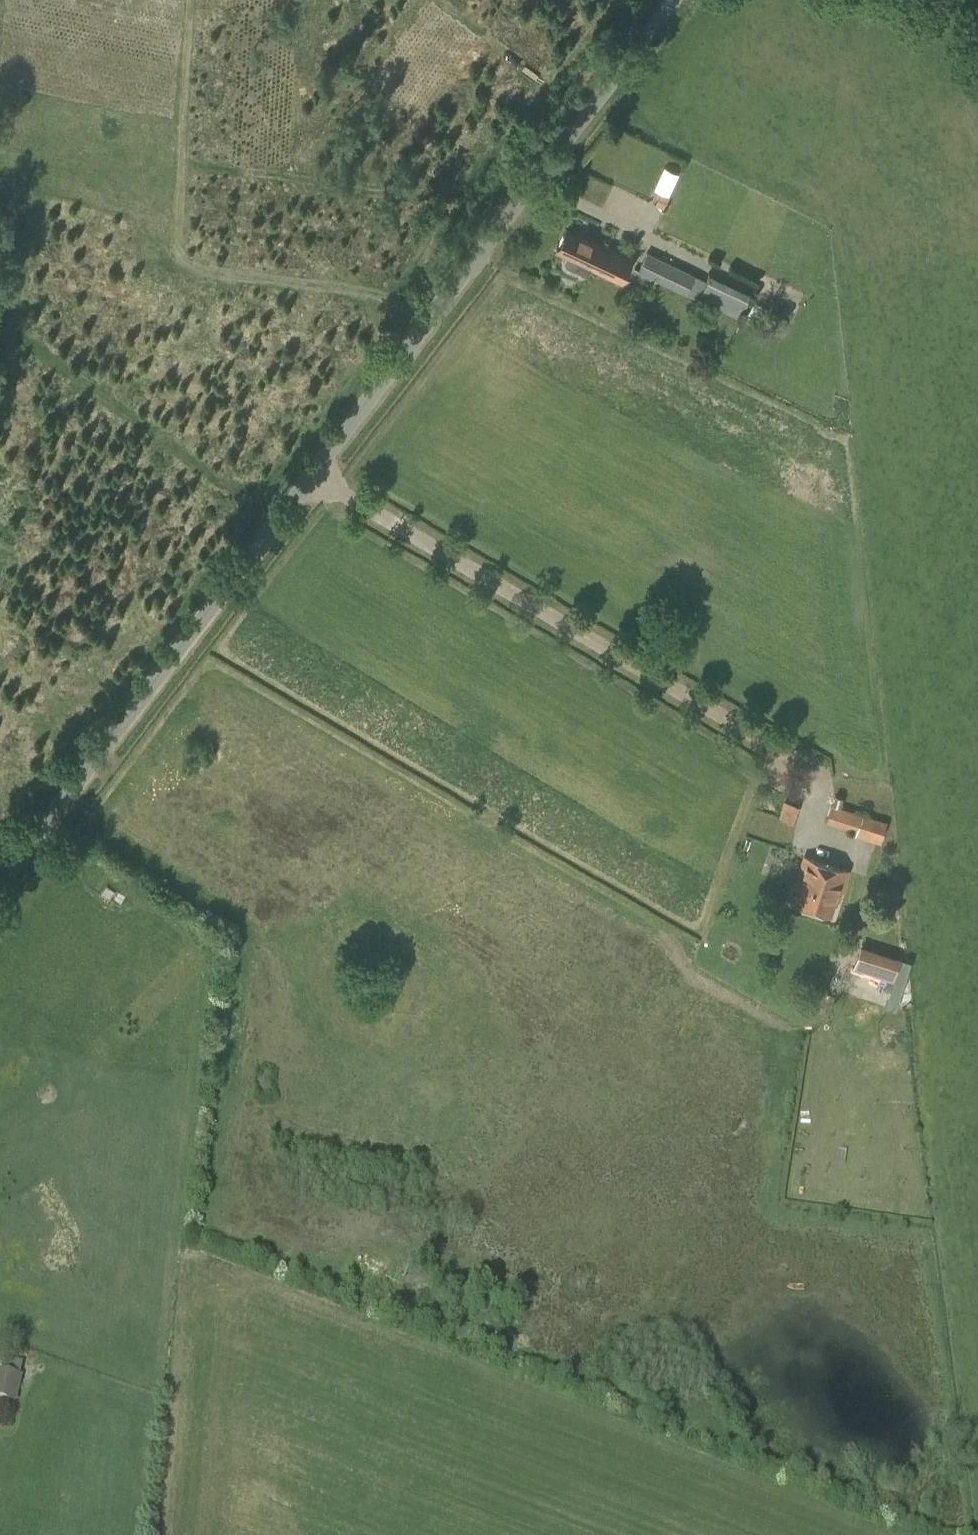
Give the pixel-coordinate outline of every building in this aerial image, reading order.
[(660,193),(655,204),(664,208),(669,197),(660,193)] [(601,243),(568,227),(558,248),(568,252),(564,262),(566,266),(574,269),(586,274),(590,273),(593,266),(623,280),(634,257),(602,242),(601,243)] [(706,280),(647,251),(638,269),(686,292),(698,297),(706,280)] [(775,331),(781,314),(768,309),(762,327),(775,331)] [(785,800),(779,817),(793,822),(799,805),(785,800)] [(881,841),(887,822),(833,804),(827,820),(857,829),(855,833),(881,841)] [(839,899),(848,869),(806,857),(797,886),(801,887),(796,902),(831,912),(836,898),(839,899)] [(895,1009),(909,963),(900,960),(901,957),(860,945),(853,968),(893,980),(885,1006),(895,1009)] [(22,1363),(6,1360),(3,1372),(0,1371),(0,1400),(16,1403),(22,1376),(20,1376),(22,1363)]
